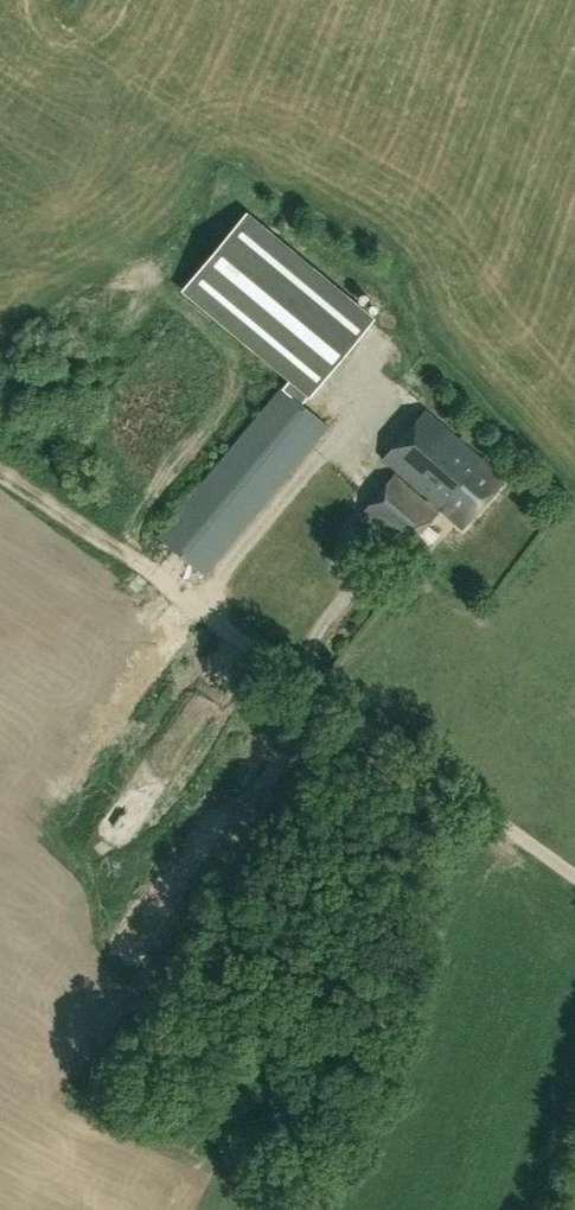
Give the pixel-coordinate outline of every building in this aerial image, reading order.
[(246,212),(182,289),(290,379),(283,387),(302,403),(309,395),(310,396),(375,318),(246,212)] [(329,426),(302,403),(283,387),(282,386),(157,534),(204,574),(329,426)] [(505,479),(426,410),(385,457),(430,497),(427,500),(396,473),(362,512),(405,550),(442,508),(463,527),(505,479)]
